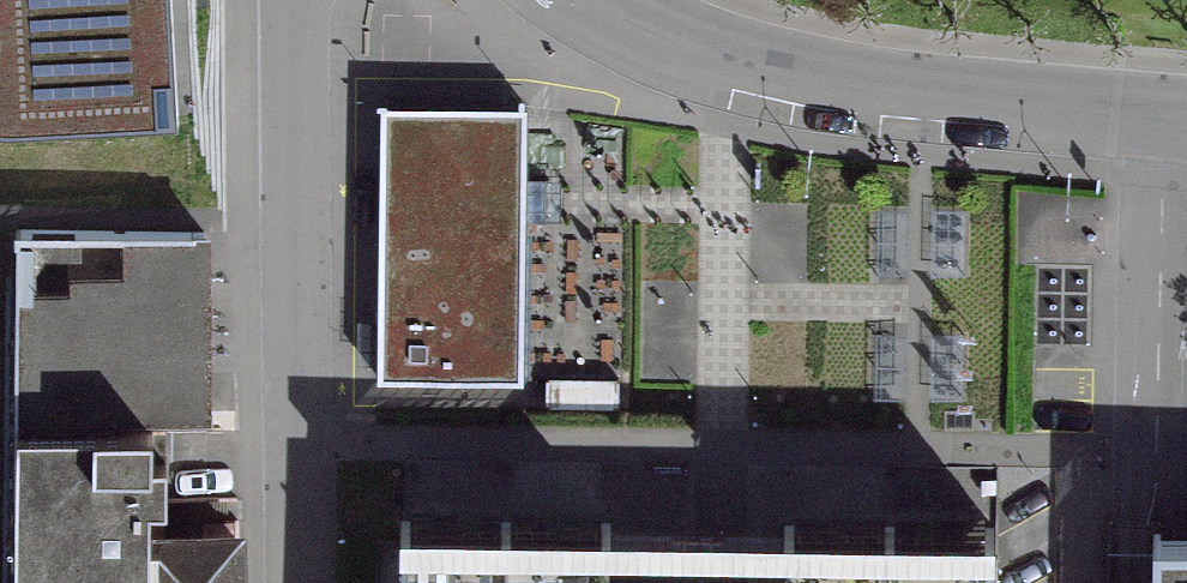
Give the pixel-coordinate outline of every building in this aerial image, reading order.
[(1,127),(169,118),(164,0),(0,0),(0,126),(1,127)] [(526,183),(526,113),(380,112),(379,386),(523,387),(524,226),(547,226),(548,183),(526,183)] [(198,233),(8,232),(8,293),(196,295),(198,233)] [(198,295),(196,295),(8,293),(7,411),(199,413),(198,295)] [(146,429),(6,427),(5,582),(143,582),(143,539),(144,503),(161,503),(161,460),(146,460),(146,429)] [(1146,582),(1186,582),(1186,536),(1147,536),(1146,582)] [(143,539),(143,582),(233,582),(232,540),(143,539)] [(989,552),(396,545),(395,582),(989,582),(989,552)]
